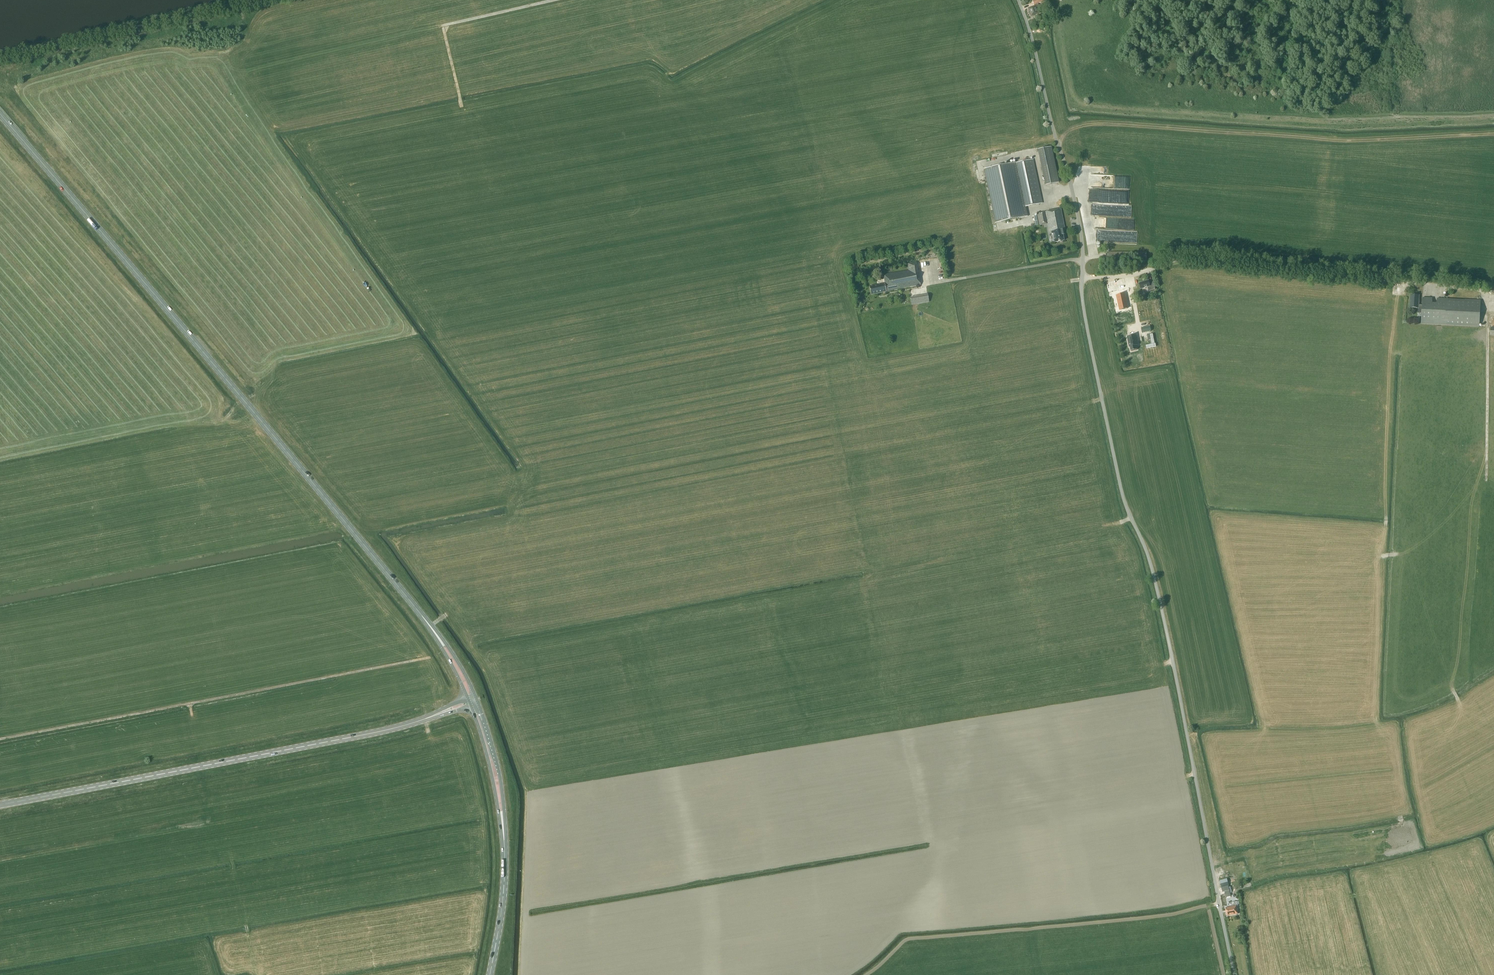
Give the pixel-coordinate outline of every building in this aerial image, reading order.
[(1033,1),(1034,5),(1034,6),(1028,8),(1031,16),(1038,13),(1037,10),(1040,9),(1038,3),(1041,3),(1040,0),(1036,0),(1033,1)] [(1037,149),(1045,185),(1059,182),(1051,146),(1037,149)] [(1028,217),(1026,206),(1042,203),(1033,159),(984,169),(995,223),(1028,217)] [(1113,205),(1113,216),(1132,216),(1132,205),(1113,205)] [(1063,229),(1065,229),(1061,208),(1037,213),(1040,225),(1048,224),(1049,232),(1051,231),(1052,234),(1053,234),(1055,242),(1064,240),(1063,235),(1064,234),(1063,229)] [(1122,229),(1122,242),(1138,243),(1138,230),(1134,230),(1135,218),(1110,217),(1110,229),(1122,229)] [(871,295),(920,285),(916,262),(907,263),(908,270),(884,274),(885,284),(869,287),(871,295)] [(1139,283),(1141,289),(1148,287),(1149,291),(1156,289),(1154,283),(1150,284),(1149,281),(1139,283)] [(1120,310),(1128,308),(1125,293),(1117,295),(1120,310)] [(1479,327),(1481,301),(1437,298),(1437,303),(1432,303),(1433,298),(1423,298),(1422,305),(1419,304),(1419,295),(1411,295),(1410,308),(1419,308),(1422,308),(1421,324),(1479,327)] [(1136,336),(1127,337),(1129,347),(1130,347),(1131,351),(1137,350),(1136,346),(1138,345),(1136,336)] [(1226,897),(1231,896),(1226,879),(1220,881),(1222,892),(1225,891),(1226,897)] [(1227,915),(1238,914),(1236,905),(1225,907),(1227,915)]
